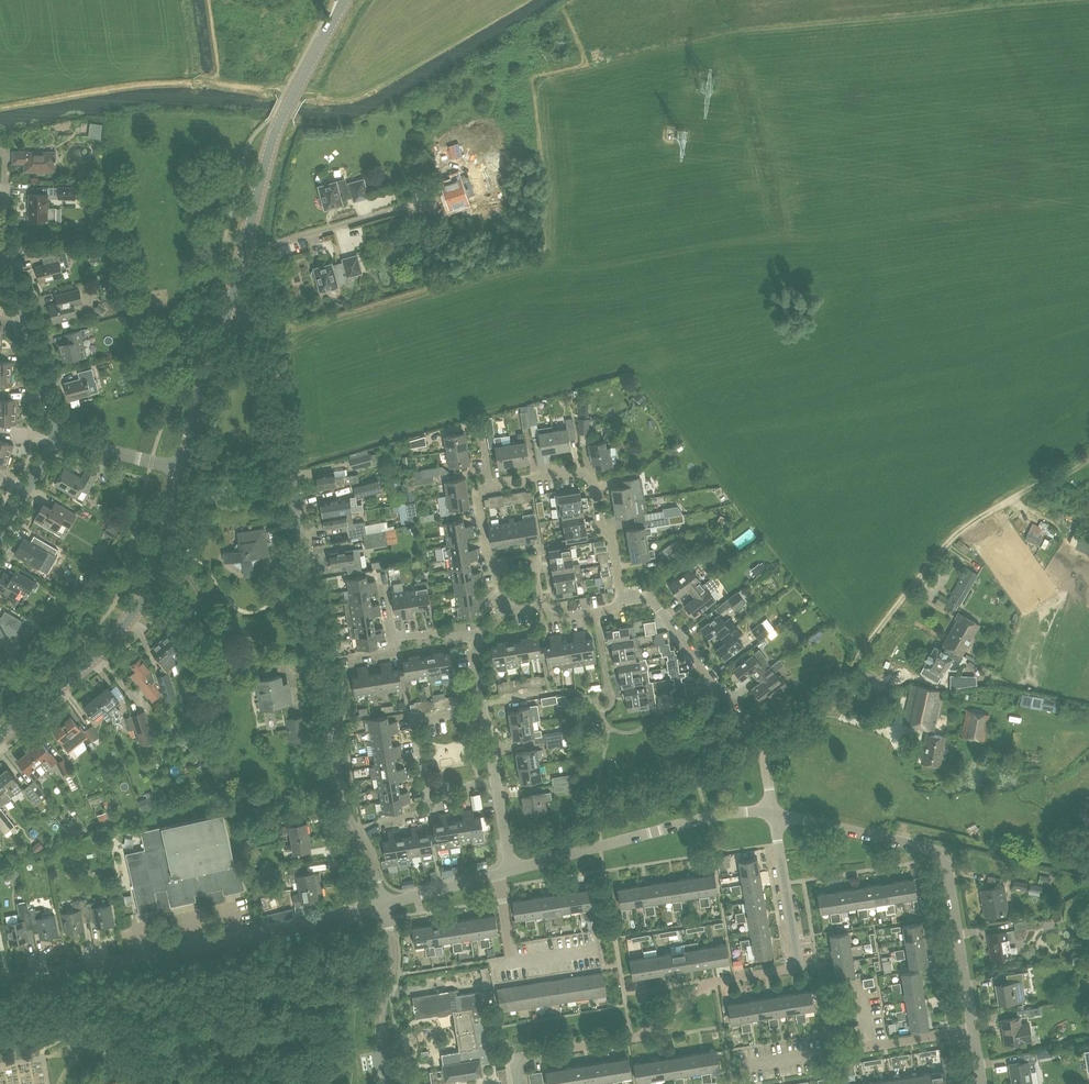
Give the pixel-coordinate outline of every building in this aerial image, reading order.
[(82,126),(81,136),(93,136),(93,126),(82,126)] [(56,172),(56,152),(13,152),(13,163),(29,163),(29,171),(56,172)] [(466,163),(476,186),(490,180),(479,156),(466,163)] [(453,182),(443,185),(450,207),(468,201),(464,189),(469,188),(472,187),(469,178),(468,178),(461,180),(459,175),(452,178),(453,182)] [(341,198),(353,195),(354,200),(368,196),(363,179),(350,183),(350,184),(346,185),(344,180),(337,182),(336,181),(319,185),(322,197),(320,197),(319,200),(320,204),(323,206),(325,205),(325,208),(342,203),(341,198)] [(59,187),(59,196),(69,196),(69,199),(84,199),(84,187),(59,187)] [(29,220),(46,220),(46,222),(57,222),(57,207),(48,207),(48,195),(29,194),(29,220)] [(366,234),(357,236),(355,230),(342,233),(347,254),(370,248),(366,234)] [(68,259),(66,251),(53,255),(55,262),(36,267),(40,282),(63,276),(61,270),(70,267),(68,259)] [(313,277),(316,279),(317,278),(321,290),(338,285),(337,284),(345,282),(344,276),(347,275),(348,276),(362,272),(357,255),(343,259),(344,263),(332,266),(332,263),(315,267),(315,269),(313,270),(312,273),(313,277)] [(57,303),(49,305),(54,323),(62,321),(63,327),(72,325),(71,318),(77,317),(75,311),(74,306),(74,305),(73,302),(80,300),(77,290),(61,294),(63,302),(58,303),(57,303)] [(90,354),(88,347),(84,348),(81,337),(86,336),(84,329),(66,334),(68,341),(66,343),(60,345),(64,361),(90,354)] [(12,362),(0,362),(0,374),(12,374),(12,362)] [(95,380),(92,369),(79,373),(81,379),(65,383),(69,399),(91,394),(87,382),(95,380)] [(12,386),(12,374),(0,374),(0,386),(12,386)] [(640,391),(634,398),(641,404),(646,397),(640,391)] [(17,412),(17,399),(0,399),(0,411),(17,412)] [(534,405),(527,406),(528,411),(530,425),(537,424),(534,405)] [(580,414),(580,418),(587,418),(588,407),(580,406),(580,414)] [(17,412),(0,411),(0,424),(17,424),(17,412)] [(521,412),(520,412),(522,428),(530,427),(530,425),(528,411),(527,411),(521,412)] [(494,433),(492,417),(485,419),(487,434),(494,433)] [(567,429),(553,431),(557,451),(571,448),(569,435),(575,434),(573,418),(566,419),(567,429)] [(579,418),(579,433),(580,433),(580,445),(588,444),(589,434),(589,418),(587,418),(580,418),(579,418)] [(550,427),(539,429),(539,433),(542,453),(557,451),(553,431),(553,427),(550,427)] [(445,436),(448,451),(467,448),(465,433),(445,436)] [(519,444),(511,445),(514,464),(529,462),(525,433),(518,434),(519,444)] [(409,441),(410,448),(426,445),(425,436),(409,441)] [(499,466),(514,464),(511,445),(510,437),(502,438),(502,437),(494,438),(499,466)] [(10,456),(14,444),(0,440),(0,453),(10,456)] [(607,448),(606,441),(589,445),(592,462),(595,461),(596,468),(613,465),(610,447),(607,448)] [(469,463),(467,448),(448,451),(450,466),(469,463)] [(673,448),(668,453),(671,457),(677,453),(673,448)] [(10,456),(0,453),(0,466),(7,468),(10,456)] [(351,458),(350,458),(350,459),(353,469),(366,465),(374,463),(373,462),(371,454),(371,453),(370,453),(368,453),(351,458)] [(402,457),(403,468),(412,467),(411,456),(402,457)] [(422,471),(414,472),(415,478),(433,475),(433,476),(440,474),(439,467),(421,470),(422,471)] [(87,492),(97,475),(87,469),(82,479),(65,468),(55,485),(77,497),(82,489),(87,492)] [(358,474),(344,477),(335,478),(334,472),(317,475),(319,489),(345,485),(345,484),(352,483),(359,481),(358,474)] [(434,482),(433,476),(433,475),(415,478),(414,478),(415,485),(434,482)] [(622,487),(612,489),(614,503),(634,500),(640,499),(644,498),(643,491),(641,477),(640,478),(638,478),(624,480),(625,487),(622,487)] [(377,478),(354,485),(358,498),(381,492),(377,478)] [(446,481),(448,495),(467,492),(465,478),(446,481)] [(340,490),(341,499),(352,497),(351,488),(340,490)] [(406,500),(415,499),(414,491),(405,493),(406,500)] [(554,495),(556,507),(588,502),(587,496),(581,497),(580,491),(554,495)] [(441,510),(450,509),(469,506),(467,492),(448,495),(449,501),(440,503),(441,510)] [(349,498),(321,502),(323,517),(352,512),(349,498)] [(634,500),(614,503),(616,517),(634,514),(636,514),(642,513),(640,499),(634,500)] [(415,502),(406,504),(409,522),(418,520),(415,502)] [(556,507),(558,519),(584,515),(583,508),(589,507),(588,502),(556,507)] [(69,527),(76,515),(60,505),(57,511),(44,504),(35,519),(56,531),(61,522),(69,527)] [(677,506),(663,508),(663,510),(664,516),(668,516),(669,516),(671,516),(683,514),(683,513),(681,511),(677,506)] [(663,510),(649,512),(651,519),(654,518),(664,517),(664,516),(663,510)] [(363,522),(354,524),(352,512),(323,517),(325,528),(335,527),(336,532),(347,530),(348,538),(365,534),(363,522)] [(539,537),(535,514),(535,512),(523,514),(524,520),(527,541),(530,541),(530,538),(539,537)] [(420,515),(421,522),(435,520),(434,513),(420,515)] [(584,515),(558,519),(559,522),(562,521),(564,530),(592,525),(591,520),(585,521),(584,515)] [(727,518),(720,515),(716,523),(722,527),(727,518)] [(664,517),(654,518),(655,526),(656,526),(670,524),(669,516),(664,517)] [(509,522),(500,523),(503,545),(506,545),(506,542),(515,541),(511,518),(509,518),(509,522)] [(514,518),(511,518),(515,541),(524,539),(524,542),(527,541),(524,520),(514,521),(514,518)] [(444,525),(446,534),(474,530),(473,524),(464,526),(463,519),(441,523),(441,526),(444,525)] [(490,522),(488,522),(491,544),(500,543),(500,546),(503,545),(500,523),(491,525),(490,522)] [(109,523),(107,528),(116,533),(119,528),(109,523)] [(592,531),(592,525),(564,530),(566,540),(562,540),(563,542),(588,538),(587,532),(592,531)] [(641,527),(626,529),(629,545),(647,542),(646,535),(651,534),(650,526),(641,527)] [(107,528),(104,532),(114,537),(116,533),(107,528)] [(386,530),(387,538),(397,536),(395,528),(386,530)] [(1030,537),(1043,543),(1047,535),(1034,529),(1030,537)] [(233,551),(225,552),(226,562),(232,561),(242,560),(243,569),(243,570),(244,575),(254,573),(253,565),(259,557),(267,555),(263,530),(238,534),(239,542),(233,551)] [(389,544),(386,530),(364,534),(366,548),(389,544)] [(444,544),(444,547),(467,543),(466,537),(474,536),(474,530),(446,534),(447,544),(444,544)] [(1048,537),(1044,547),(1049,549),(1053,540),(1048,537)] [(51,561),(58,549),(38,538),(34,544),(24,538),(15,554),(39,568),(45,557),(51,561)] [(607,551),(606,545),(605,545),(604,540),(593,542),(595,554),(607,551)] [(676,540),(663,550),(668,556),(681,546),(676,540)] [(647,542),(629,545),(632,560),(655,556),(654,548),(649,549),(647,542)] [(468,549),(467,543),(444,547),(442,547),(444,559),(450,558),(477,554),(477,548),(468,549)] [(575,545),(571,546),(549,550),(551,561),(572,557),(571,548),(575,547),(575,545)] [(347,551),(329,554),(331,567),(342,566),(347,565),(348,569),(348,572),(362,570),(359,549),(353,550),(347,551)] [(448,568),(448,570),(471,567),(470,561),(478,559),(477,554),(450,558),(451,567),(448,568)] [(551,561),(553,573),(580,568),(580,564),(574,565),(572,557),(551,561)] [(759,563),(751,569),(757,577),(769,567),(763,561),(760,564),(759,563)] [(452,572),(453,581),(481,577),(480,572),(472,573),(471,567),(448,570),(448,573),(452,572)] [(553,573),(555,584),(577,581),(582,580),(581,573),(580,568),(553,573)] [(967,568),(946,604),(952,607),(955,602),(959,605),(977,574),(967,568)] [(689,589),(692,594),(702,586),(702,585),(699,581),(700,581),(691,569),(670,586),(679,597),(689,589)] [(0,579),(0,589),(3,591),(14,598),(18,591),(20,588),(27,591),(29,592),(35,582),(23,574),(19,581),(13,577),(4,572),(0,579)] [(348,580),(350,590),(376,585),(376,580),(368,581),(367,575),(344,579),(344,581),(348,580)] [(451,591),(452,594),(475,590),(474,584),(482,583),(481,577),(453,581),(455,591),(451,591)] [(713,577),(702,585),(702,586),(692,594),(696,598),(686,606),(694,617),(716,601),(710,593),(719,586),(713,577)] [(432,615),(428,587),(427,580),(415,582),(419,609),(426,608),(427,615),(432,615)] [(581,586),(578,587),(577,581),(555,584),(557,596),(579,593),(583,592),(583,587),(581,586)] [(413,610),(419,609),(415,582),(412,583),(413,589),(404,591),(409,619),(414,618),(413,610)] [(347,600),(348,602),(370,598),(369,592),(377,591),(376,585),(350,590),(351,599),(347,600)] [(404,619),(409,619),(404,591),(395,592),(394,589),(392,589),(396,612),(402,611),(404,619)] [(742,589),(738,592),(746,602),(748,601),(746,598),(748,597),(742,589)] [(456,595),(457,605),(485,601),(484,595),(476,596),(475,590),(452,594),(452,596),(456,595)] [(738,591),(728,599),(737,610),(746,602),(738,592),(738,591)] [(275,601),(275,609),(288,607),(286,598),(275,601)] [(346,602),(348,614),(380,609),(380,604),(371,605),(370,598),(348,602),(346,602)] [(486,606),(485,601),(457,605),(459,614),(455,615),(456,617),(479,614),(478,608),(486,606)] [(348,614),(349,626),(374,622),(373,616),(381,615),(380,609),(348,614)] [(22,621),(8,612),(4,620),(0,622),(0,635),(12,628),(16,631),(22,621)] [(957,620),(943,644),(944,645),(944,644),(955,650),(954,651),(961,654),(961,655),(979,624),(959,612),(955,619),(957,620)] [(719,631),(722,636),(736,626),(729,618),(725,622),(719,614),(702,627),(710,638),(719,631)] [(52,625),(48,617),(45,617),(43,618),(42,620),(46,628),(52,625)] [(760,640),(770,633),(775,629),(767,618),(752,630),(760,640)] [(657,633),(655,621),(644,623),(646,634),(654,633),(657,633)] [(375,628),(374,622),(349,626),(351,637),(357,636),(384,632),(384,627),(375,628)] [(606,629),(608,640),(608,641),(614,640),(630,637),(628,625),(606,629)] [(722,636),(727,642),(718,649),(726,659),(743,646),(737,638),(742,635),(736,626),(722,636)] [(799,652),(823,635),(819,630),(796,647),(799,652)] [(585,631),(579,632),(584,664),(596,663),(592,638),(586,639),(585,631)] [(385,638),(384,632),(357,636),(359,646),(355,647),(355,649),(378,646),(377,639),(385,638)] [(575,641),(569,642),(573,666),(584,664),(579,632),(574,633),(575,641)] [(170,633),(161,641),(171,653),(178,662),(184,657),(177,648),(181,646),(170,633)] [(551,664),(560,663),(556,635),(550,636),(551,645),(543,646),(544,657),(547,657),(549,668),(551,668),(551,664)] [(561,635),(556,635),(560,663),(561,668),(573,666),(569,642),(562,643),(561,635)] [(539,638),(532,639),(532,636),(527,637),(530,659),(539,658),(540,661),(542,661),(542,658),(544,657),(543,646),(540,647),(539,638)] [(611,641),(613,652),(642,648),(642,647),(639,647),(638,636),(633,637),(633,636),(630,637),(614,640),(608,641),(608,640),(608,642),(611,641)] [(520,661),(530,659),(527,637),(521,638),(521,641),(515,642),(519,664),(521,664),(520,661)] [(519,666),(519,664),(515,642),(509,643),(509,640),(503,641),(508,668),(519,666)] [(161,641),(151,649),(160,660),(158,661),(163,667),(160,668),(163,675),(167,674),(166,670),(167,672),(172,667),(173,667),(178,662),(171,653),(161,641)] [(507,668),(508,668),(503,641),(498,642),(498,645),(492,646),(495,668),(497,669),(499,670),(500,671),(502,670),(506,670),(507,670),(507,668)] [(930,656),(921,672),(938,682),(940,678),(942,676),(947,666),(948,666),(953,657),(957,660),(961,654),(954,651),(955,650),(944,644),(944,645),(941,650),(935,646),(930,655),(930,656)] [(613,652),(614,664),(615,664),(621,664),(621,663),(637,660),(637,659),(639,659),(639,660),(643,659),(642,648),(613,652)] [(441,674),(449,673),(449,678),(454,677),(450,652),(443,653),(443,650),(438,651),(441,674)] [(753,655),(734,669),(742,680),(752,672),(756,677),(767,669),(770,666),(766,661),(767,660),(759,650),(753,655)] [(430,679),(433,678),(442,677),(441,674),(438,651),(433,652),(433,655),(427,656),(430,679)] [(428,679),(430,679),(427,656),(421,657),(420,654),(414,655),(418,677),(428,676),(428,679)] [(411,678),(418,677),(414,655),(409,656),(409,659),(403,660),(404,668),(402,668),(404,679),(406,679),(407,685),(412,684),(411,678)] [(154,679),(152,671),(141,657),(131,664),(137,671),(131,675),(137,683),(140,681),(152,698),(160,692),(154,683),(155,682),(154,679)] [(617,664),(619,675),(648,671),(648,670),(648,667),(648,664),(646,662),(646,659),(643,659),(639,660),(639,659),(637,659),(637,660),(621,663),(621,664),(615,664),(614,664),(615,665),(617,664)] [(760,682),(752,689),(760,699),(768,693),(772,698),(788,686),(780,675),(778,677),(775,672),(774,672),(774,671),(776,670),(784,664),(779,659),(777,660),(770,666),(767,669),(756,677),(760,682)] [(392,662),(386,663),(391,690),(400,689),(400,692),(403,691),(401,680),(404,679),(402,668),(393,670),(392,662)] [(382,672),(376,673),(380,695),(382,695),(381,692),(391,690),(386,663),(381,664),(382,672)] [(369,665),(363,666),(367,694),(377,693),(377,696),(380,695),(376,673),(370,674),(369,665)] [(358,696),(367,694),(363,666),(357,667),(359,675),(352,676),(356,699),(358,699),(358,696)] [(513,671),(515,675),(524,671),(522,666),(513,671)] [(619,675),(621,687),(622,687),(628,687),(628,686),(643,683),(646,682),(646,683),(650,682),(648,671),(619,675)] [(163,675),(158,677),(166,701),(176,697),(168,674),(167,674),(163,675)] [(823,674),(812,681),(815,686),(827,679),(823,674)] [(189,688),(193,701),(197,700),(189,675),(181,676),(184,689),(189,688)] [(260,692),(262,705),(284,702),(285,706),(291,705),(288,683),(281,684),(280,676),(258,679),(258,680),(252,681),(254,693),(260,692)] [(624,687),(626,698),(654,694),(653,682),(650,682),(646,683),(646,682),(643,683),(628,686),(628,687),(622,687),(621,687),(621,688),(624,687)] [(942,691),(912,684),(904,724),(928,729),(922,762),(940,765),(946,736),(934,734),(942,691)] [(120,700),(108,687),(96,696),(112,715),(112,716),(113,716),(114,723),(121,721),(119,711),(114,705),(120,700)] [(687,701),(685,689),(670,691),(672,703),(687,701)] [(1062,698),(1030,691),(1027,704),(1059,710),(1062,698)] [(649,707),(656,706),(654,694),(626,698),(628,710),(649,707)] [(107,719),(112,715),(112,716),(112,715),(96,696),(84,706),(93,717),(100,711),(107,719)] [(557,703),(556,696),(541,698),(542,705),(557,703)] [(509,713),(511,724),(533,721),(531,713),(538,711),(537,705),(519,708),(519,711),(509,713)] [(967,710),(961,736),(985,740),(990,715),(967,710)] [(131,716),(134,728),(135,728),(141,746),(143,745),(153,742),(154,741),(144,711),(130,715),(131,716)] [(369,722),(371,731),(398,726),(398,720),(389,722),(388,715),(365,719),(365,722),(369,722)] [(125,718),(128,728),(131,738),(136,736),(133,728),(134,728),(131,716),(125,718)] [(309,738),(305,716),(286,719),(289,741),(309,738)] [(86,745),(94,740),(87,729),(85,730),(80,725),(78,726),(70,717),(53,730),(61,740),(60,742),(68,753),(84,740),(86,745)] [(541,730),(534,731),(533,721),(511,724),(513,740),(542,735),(541,730)] [(93,726),(87,729),(94,740),(100,737),(93,726)] [(368,741),(369,743),(392,739),(391,733),(399,731),(398,726),(371,731),(372,740),(368,741)] [(562,731),(546,734),(547,741),(563,738),(562,731)] [(564,746),(564,742),(563,738),(547,741),(546,741),(547,748),(564,746)] [(373,745),(374,754),(402,750),(401,744),(393,745),(392,739),(369,743),(369,745),(373,745)] [(51,753),(51,754),(41,741),(30,750),(40,763),(47,771),(53,766),(52,765),(58,761),(51,753)] [(516,759),(518,768),(539,764),(538,757),(543,757),(542,750),(537,750),(537,749),(517,753),(518,759),(516,759)] [(41,774),(35,767),(40,763),(30,750),(19,759),(29,772),(28,772),(34,780),(41,774)] [(372,764),(372,766),(396,763),(395,756),(403,755),(402,750),(374,754),(376,763),(372,764)] [(64,758),(56,762),(63,775),(65,775),(66,778),(72,775),(64,758)] [(397,769),(396,763),(372,766),(370,767),(372,779),(378,778),(406,773),(405,767),(397,769)] [(518,768),(519,777),(521,777),(521,783),(542,779),(539,764),(518,768)] [(198,771),(200,775),(204,772),(201,765),(196,768),(198,771)] [(23,788),(7,769),(0,774),(0,784),(6,790),(12,797),(23,788)] [(376,788),(376,790),(400,786),(398,780),(407,779),(406,773),(378,778),(380,787),(376,788)] [(572,774),(552,777),(553,785),(554,785),(554,784),(570,782),(570,781),(573,781),(572,774)] [(221,783),(220,776),(211,778),(213,785),(221,783)] [(35,780),(30,785),(42,800),(47,807),(52,803),(36,782),(36,781),(35,780)] [(571,789),(570,782),(554,784),(554,785),(556,791),(571,789)] [(6,790),(0,784),(0,806),(12,797),(6,790)] [(25,790),(37,805),(42,800),(30,785),(24,789),(25,790)] [(380,792),(382,801),(410,797),(409,791),(400,792),(400,786),(376,790),(377,792),(380,792)] [(552,800),(551,791),(522,796),(525,811),(547,808),(546,801),(552,800)] [(170,802),(171,794),(162,793),(161,800),(170,802)] [(153,795),(138,801),(142,811),(157,805),(153,795)] [(410,802),(410,797),(382,801),(383,811),(380,811),(380,814),(403,810),(402,803),(410,802)] [(103,801),(105,809),(112,806),(109,799),(103,801)] [(113,806),(112,806),(105,809),(106,812),(97,815),(101,826),(116,820),(118,819),(113,806)] [(15,825),(2,809),(2,808),(2,807),(0,809),(0,818),(10,830),(15,825)] [(473,809),(468,810),(472,837),(473,842),(485,840),(481,816),(474,817),(473,809)] [(464,818),(457,819),(461,842),(463,842),(463,838),(472,837),(468,810),(462,810),(464,818)] [(166,908),(166,907),(195,900),(197,907),(226,901),(225,894),(245,889),(238,861),(235,862),(223,812),(141,831),(145,849),(126,853),(139,913),(159,908),(159,909),(159,910),(160,910),(160,911),(161,911),(162,911),(162,912),(163,912),(164,911),(165,911),(166,910),(166,909),(166,908)] [(461,845),(461,842),(457,819),(451,820),(450,812),(444,813),(448,841),(449,841),(450,847),(461,845)] [(437,843),(438,849),(450,847),(448,841),(444,813),(439,814),(440,822),(434,823),(435,832),(432,832),(434,843),(437,843)] [(10,830),(0,818),(0,828),(7,837),(12,833),(10,830)] [(277,820),(240,826),(242,835),(259,832),(259,830),(278,827),(277,820)] [(282,826),(283,834),(291,833),(292,838),(308,834),(306,822),(282,826)] [(424,834),(422,825),(417,826),(421,854),(430,852),(431,856),(434,855),(432,843),(434,843),(432,832),(424,834)] [(412,836),(407,836),(410,859),(412,859),(412,855),(421,854),(417,826),(411,827),(412,836)] [(399,829),(393,830),(398,857),(407,856),(408,859),(410,859),(407,836),(401,838),(399,829)] [(398,857),(393,830),(388,831),(389,839),(383,841),(386,863),(389,862),(389,859),(398,857)] [(286,851),(293,850),(294,852),(311,849),(308,834),(292,838),(292,844),(285,845),(286,851)] [(39,841),(32,847),(37,853),(44,847),(39,841)] [(255,847),(247,850),(249,858),(257,856),(255,847)] [(716,855),(718,868),(729,866),(727,854),(716,855)] [(760,872),(757,858),(739,861),(742,875),(760,872)] [(325,874),(334,873),(334,866),(325,867),(325,874)] [(13,867),(7,876),(15,881),(21,872),(13,867)] [(290,882),(298,881),(300,888),(321,884),(320,874),(315,874),(314,872),(301,874),(299,867),(288,869),(290,882)] [(760,872),(742,875),(743,884),(744,889),(762,886),(760,872)] [(714,874),(700,876),(703,894),(717,892),(714,874)] [(1040,875),(1038,883),(1050,886),(1051,878),(1040,875)] [(700,876),(687,878),(689,896),(703,894),(700,876)] [(687,878),(673,880),(676,899),(689,896),(687,878)] [(914,879),(900,881),(903,899),(917,897),(914,879)] [(673,880),(660,883),(662,901),(676,899),(673,880)] [(900,881),(886,883),(889,901),(903,899),(900,881)] [(1013,888),(1026,891),(1027,883),(1014,881),(1013,888)] [(660,883),(646,885),(649,903),(662,901),(660,883)] [(886,883),(873,885),(876,903),(889,901),(886,883)] [(319,899),(318,896),(323,895),(321,884),(300,888),(302,905),(311,903),(311,900),(319,899)] [(646,885),(632,887),(635,905),(649,903),(646,885)] [(873,885),(859,888),(862,905),(876,903),(873,885)] [(762,886),(744,889),(745,896),(746,902),(764,899),(762,886)] [(985,916),(1009,912),(1004,886),(981,890),(985,916)] [(632,887),(618,889),(621,907),(635,905),(632,887)] [(596,888),(582,890),(585,908),(599,906),(596,888)] [(859,888),(845,890),(848,908),(862,905),(859,888)] [(582,890),(568,892),(571,910),(585,908),(582,890)] [(845,890),(832,892),(835,910),(848,908),(845,890)] [(568,892),(555,894),(558,912),(562,911),(571,910),(568,892)] [(832,892),(818,894),(820,912),(835,910),(832,892)] [(265,910),(271,908),(278,907),(275,896),(275,894),(269,895),(261,897),(265,910)] [(555,894),(541,896),(544,914),(553,913),(558,912),(555,894)] [(541,896),(528,898),(530,916),(544,914),(541,896)] [(528,898),(513,901),(516,919),(530,916),(528,898)] [(73,901),(74,910),(63,912),(67,932),(84,929),(83,922),(89,921),(86,904),(86,903),(85,899),(73,901)] [(767,913),(764,899),(746,902),(749,916),(767,913)] [(17,914),(18,921),(7,923),(11,943),(28,940),(26,930),(33,929),(29,909),(27,901),(17,903),(19,913),(17,914)] [(98,901),(86,903),(86,904),(89,921),(96,920),(97,927),(114,924),(110,904),(99,906),(98,901)] [(41,907),(29,909),(33,929),(33,933),(40,932),(41,938),(58,935),(54,914),(43,917),(41,907)] [(767,913),(749,916),(750,921),(751,929),(769,926),(767,913)] [(496,915),(481,917),(484,935),(498,933),(496,915)] [(481,917),(468,919),(471,937),(484,935),(481,917)] [(468,919),(454,921),(457,939),(471,937),(468,919)] [(1014,922),(1015,930),(1029,928),(1028,920),(1014,922)] [(454,921),(440,923),(443,941),(457,939),(454,921)] [(440,923),(427,926),(430,943),(443,941),(440,923)] [(923,937),(921,923),(903,926),(905,940),(923,937)] [(427,926),(413,928),(415,946),(430,943),(427,926)] [(751,929),(753,943),(771,940),(769,926),(751,929)] [(988,934),(992,960),(1011,957),(1008,940),(1012,939),(1010,931),(988,934)] [(830,935),(833,950),(850,947),(848,932),(830,935)] [(925,950),(923,937),(905,940),(907,953),(925,950)] [(678,948),(685,946),(683,938),(675,940),(678,948)] [(753,943),(750,944),(751,948),(754,948),(756,957),(774,954),(771,940),(753,943)] [(730,962),(727,944),(713,946),(716,964),(730,962)] [(716,964),(713,946),(699,948),(702,966),(716,964)] [(833,950),(835,963),(853,960),(850,947),(833,950)] [(702,966),(699,948),(685,950),(688,968),(702,966)] [(688,968),(685,950),(672,953),(675,971),(688,968)] [(927,965),(925,950),(907,953),(910,968),(927,965)] [(675,971),(672,953),(658,955),(661,973),(675,971)] [(661,973),(658,955),(645,957),(648,975),(661,973)] [(648,975),(645,957),(630,960),(633,978),(648,975)] [(835,963),(837,977),(855,974),(853,960),(835,963)] [(481,968),(484,988),(491,987),(488,967),(481,968)] [(902,973),(904,987),(922,984),(919,970),(902,973)] [(996,984),(999,1005),(1025,1000),(1023,987),(1031,986),(1028,971),(1006,975),(1007,982),(996,984)] [(603,972),(588,975),(591,997),(607,994),(603,972)] [(588,975),(573,977),(576,999),(591,997),(588,975)] [(573,977),(558,979),(561,1002),(576,999),(573,977)] [(873,977),(863,979),(864,987),(874,985),(873,977)] [(558,979),(543,982),(546,1004),(561,1002),(558,979)] [(543,982),(528,984),(532,1006),(546,1004),(543,982)] [(528,984),(513,986),(517,1009),(532,1006),(528,984)] [(904,987),(906,1001),(924,998),(922,984),(904,987)] [(513,986),(498,989),(502,1018),(505,1018),(504,1011),(517,1009),(513,986)] [(416,1018),(453,1012),(459,1011),(459,1010),(456,990),(413,997),(416,1018)] [(811,990),(797,993),(800,1011),(814,1008),(811,990)] [(494,1062),(483,991),(459,995),(461,1009),(459,1010),(459,1011),(453,1012),(461,1061),(442,1064),(442,1070),(430,1072),(432,1083),(457,1083),(456,1080),(484,1076),(482,1064),(494,1062)] [(797,993),(783,995),(786,1013),(795,1011),(800,1011),(797,993)] [(783,995),(770,997),(773,1015),(786,1013),(783,995)] [(770,997),(756,1000),(759,1017),(773,1015),(770,997)] [(926,1011),(924,998),(906,1001),(907,1009),(904,1010),(905,1015),(908,1014),(926,1011)] [(756,1000),(742,1002),(745,1020),(750,1019),(759,1017),(756,1000)] [(742,1002),(728,1004),(731,1022),(745,1020),(742,1002)] [(1041,1014),(1040,1007),(1017,1012),(1018,1017),(1002,1020),(1006,1046),(1023,1043),(1032,1041),(1033,1048),(1042,1046),(1040,1039),(1032,1040),(1029,1022),(1020,1023),(1019,1017),(1028,1016),(1041,1014)] [(928,1026),(926,1011),(908,1014),(910,1028),(928,1026)] [(442,1016),(432,1019),(433,1025),(444,1022),(442,1016)] [(940,1049),(944,1069),(952,1068),(948,1048),(940,1049)] [(1053,1049),(1035,1052),(1037,1059),(1054,1057),(1053,1049)] [(717,1050),(703,1052),(705,1070),(720,1068),(717,1050)] [(703,1052),(689,1055),(692,1072),(705,1070),(703,1052)] [(689,1055),(675,1057),(678,1074),(692,1072),(689,1055)] [(632,1075),(629,1057),(615,1060),(618,1077),(632,1075)] [(675,1057),(662,1059),(665,1077),(678,1074),(675,1057)] [(662,1059),(648,1061),(651,1079),(665,1077),(662,1059)] [(615,1060),(601,1062),(604,1080),(613,1078),(618,1077),(615,1060)] [(637,1081),(651,1079),(648,1061),(634,1064),(637,1081)] [(1009,1065),(1012,1083),(1032,1083),(1030,1072),(1030,1071),(1036,1070),(1035,1063),(1035,1062),(1032,1061),(1029,1062),(1024,1062),(1020,1063),(1009,1065)] [(601,1062),(588,1064),(590,1082),(595,1081),(604,1080),(601,1062)] [(590,1082),(588,1064),(574,1066),(577,1083),(586,1083),(590,1082)] [(560,1069),(563,1083),(576,1083),(577,1083),(574,1066),(560,1069)] [(499,1080),(501,1079),(502,1083),(508,1083),(506,1068),(497,1070),(499,1080)] [(560,1069),(546,1071),(548,1083),(563,1083),(560,1069)] [(930,1073),(932,1083),(947,1083),(944,1071),(930,1073)] [(1035,1072),(1037,1083),(1043,1083),(1041,1071),(1035,1072)] [(536,1073),(529,1074),(530,1080),(543,1078),(542,1072),(536,1073)] [(917,1075),(918,1083),(932,1083),(930,1073),(917,1075)] [(903,1078),(904,1083),(918,1083),(917,1075),(903,1078)]
